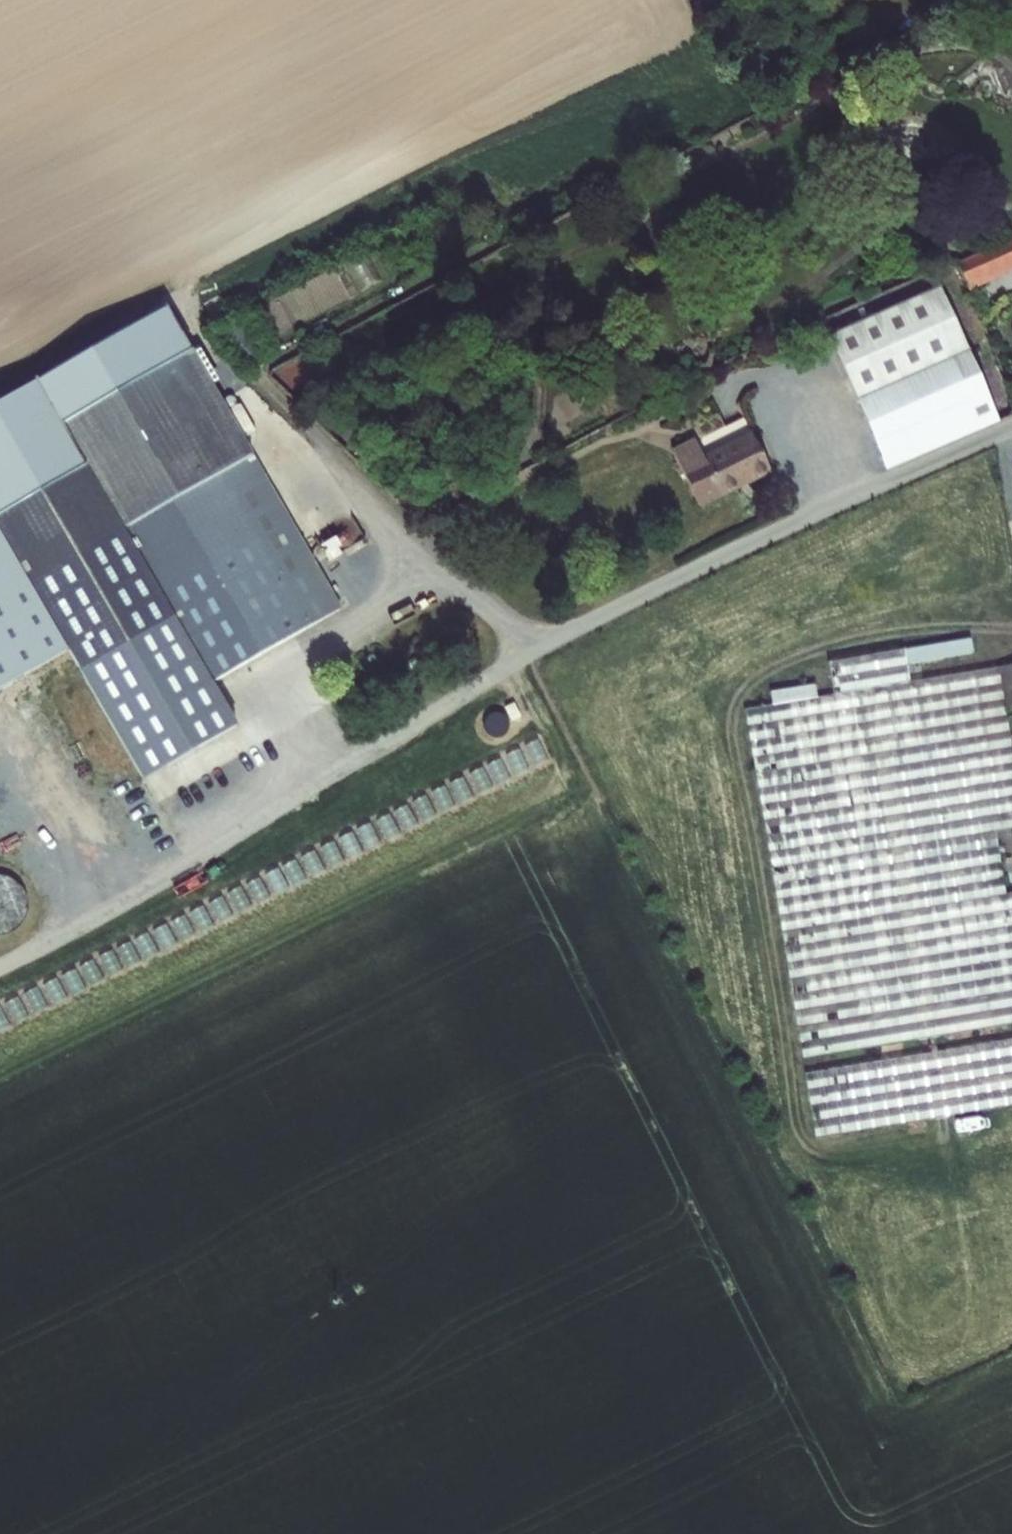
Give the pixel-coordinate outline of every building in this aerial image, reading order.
[(960,265),(970,286),(1011,267),(1011,243),(960,265)] [(1007,419),(944,290),(825,342),(883,474),(1007,419)] [(180,350),(45,428),(69,468),(0,508),(0,562),(129,783),(221,729),(195,686),(330,607),(180,350)] [(748,478),(760,471),(744,443),(732,449),(748,478)] [(667,463),(693,509),(748,478),(732,449),(699,468),(689,450),(667,463)] [(693,509),(696,515),(764,478),(760,471),(748,478),(693,509)] [(996,665),(902,681),(896,646),(821,659),(827,693),(810,696),(807,680),(757,689),(737,709),(796,1057),(1011,1020),(1011,886),(1004,887),(994,828),(1011,825),(1011,764),(1003,709),(996,665)] [(1003,709),(1011,707),(1011,662),(996,665),(1003,709)]
